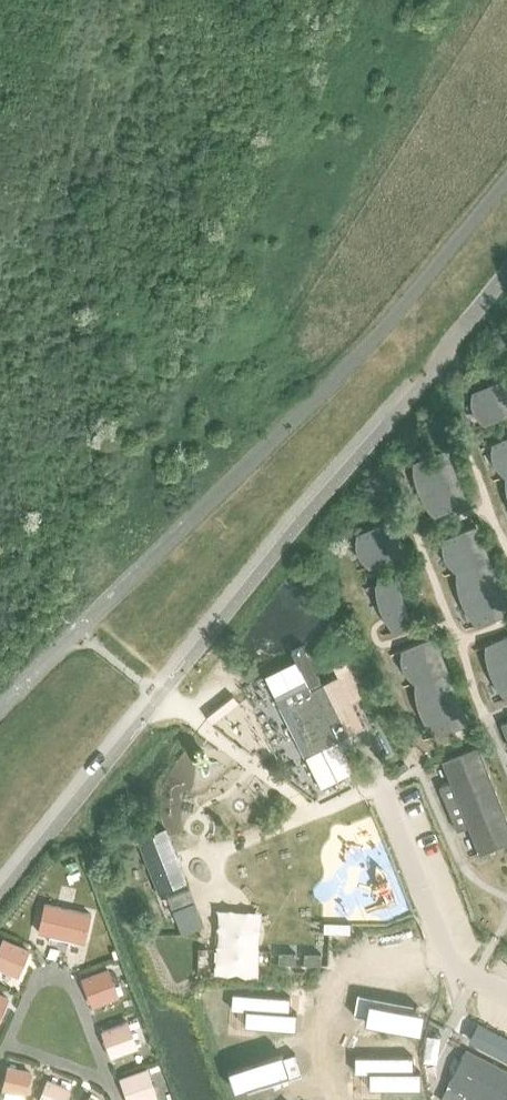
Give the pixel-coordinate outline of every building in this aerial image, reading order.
[(471,401),(483,434),(506,425),(506,396),(504,389),(471,401)] [(492,443),(505,476),(506,475),(506,437),(492,443)] [(446,449),(413,463),(434,516),(467,502),(446,449)] [(390,521),(356,534),(355,543),(357,553),(362,561),(369,567),(402,554),(390,521)] [(477,525),(442,539),(456,572),(489,558),(477,525)] [(456,572),(476,625),(506,613),(506,603),(489,558),(456,572)] [(385,621),(393,631),(412,624),(393,576),(375,584),(376,597),(379,609),(385,621)] [(484,644),(506,698),(506,636),(484,644)] [(435,637),(401,650),(414,683),(448,670),(435,637)] [(295,660),(264,676),(279,706),(287,702),(297,722),(289,726),(295,736),(302,732),(312,752),(337,740),(341,747),(352,742),(348,734),(362,727),(362,726),(350,703),(364,696),(346,661),(332,667),(337,677),(322,684),(306,652),(302,644),(290,651),(293,655),(295,660)] [(448,670),(414,683),(435,736),(468,723),(448,670)] [(204,713),(212,724),(240,702),(232,691),(204,713)] [(450,782),(439,786),(445,801),(491,782),(477,746),(442,760),(450,782)] [(445,801),(456,829),(468,824),(479,853),(506,842),(506,820),(491,782),(445,801)] [(158,893),(185,883),(165,828),(138,839),(158,893)] [(188,890),(168,898),(173,910),(182,934),(204,926),(190,890),(188,890)] [(85,942),(92,914),(46,903),(40,931),(85,942)] [(203,946),(251,926),(247,917),(199,937),(203,946)] [(350,923),(324,922),(323,932),(342,933),(349,933),(350,923)] [(30,951),(5,940),(0,950),(0,968),(19,976),(30,951)] [(317,960),(261,960),(261,981),(273,981),(273,987),(330,987),(330,965),(317,965),(317,960)] [(118,995),(109,970),(82,980),(92,1005),(118,995)] [(9,998),(0,995),(0,1020),(9,998)] [(366,996),(362,1017),(374,1019),(373,1025),(429,1035),(433,1014),(420,1012),(421,1006),(366,996)] [(248,1016),(226,1020),(229,1036),(241,1034),(244,1049),(294,1041),(291,1025),(284,1026),(281,1011),(255,1015),(254,1014),(248,1015),(248,1016)] [(138,1046),(128,1021),(102,1031),(111,1056),(138,1046)] [(477,1023),(468,1041),(506,1063),(506,1039),(477,1023)] [(258,1056),(267,1079),(300,1066),(292,1044),(258,1056)] [(439,1099),(506,1099),(506,1071),(465,1049),(447,1084),(447,1085),(439,1099)] [(379,1057),(357,1057),(357,1074),(369,1074),(369,1089),(420,1089),(420,1073),(412,1073),(412,1057),(385,1057),(385,1056),(379,1056),(379,1057)] [(25,1094),(30,1072),(7,1067),(2,1089),(25,1094)] [(147,1069),(119,1080),(127,1099),(141,1099),(156,1094),(147,1069)] [(257,1099),(290,1099),(300,1086),(283,1073),(276,1083),(271,1080),(257,1099)] [(69,1088),(46,1079),(38,1099),(65,1099),(69,1088)]
